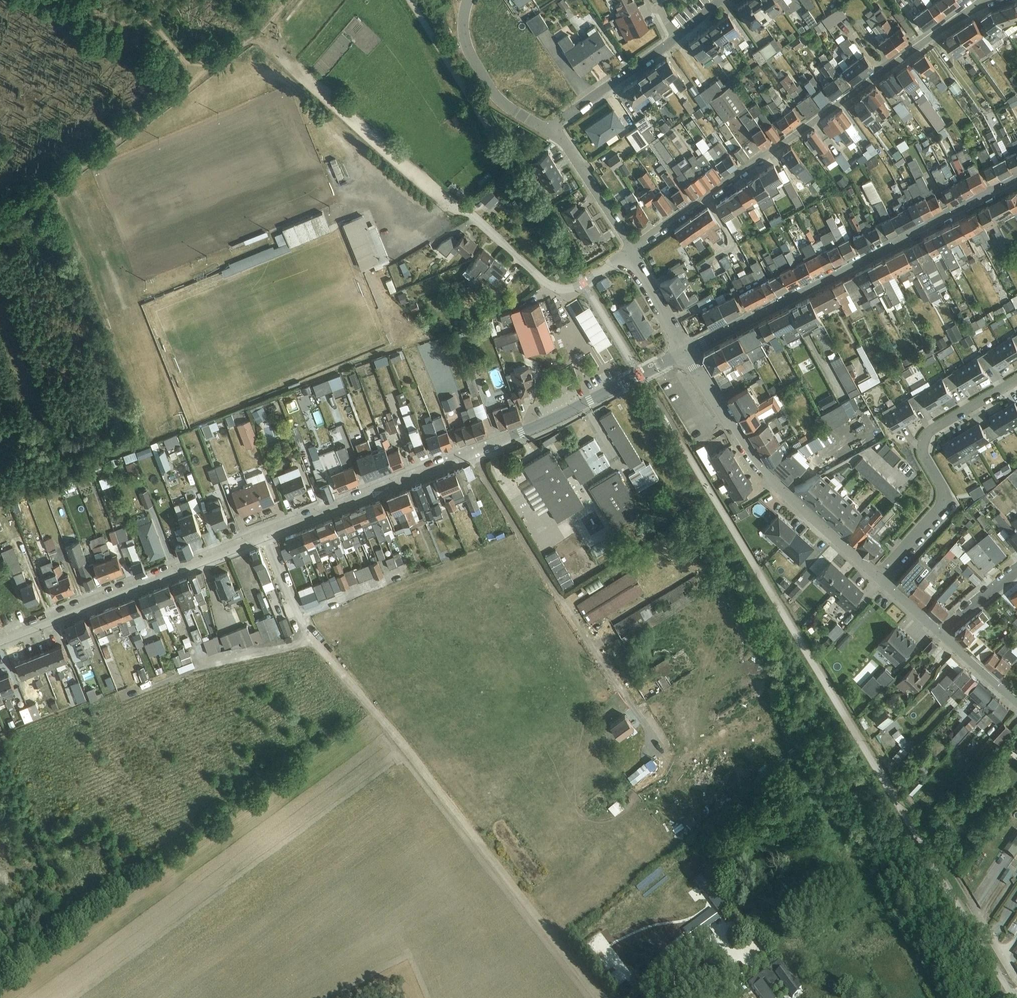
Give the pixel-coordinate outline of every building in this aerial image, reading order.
[(557,2),(563,10),(569,6),(564,0),(559,0),(557,2)] [(637,7),(634,0),(607,0),(608,3),(613,1),(618,10),(615,11),(617,16),(637,7)] [(765,25),(747,0),(738,7),(752,27),(755,24),(759,29),(765,25)] [(765,25),(775,17),(774,16),(762,0),(748,0),(747,0),(765,25)] [(774,16),(781,11),(782,12),(784,10),(777,0),(762,0),(774,16)] [(784,10),(789,6),(787,3),(791,0),(777,0),(784,10)] [(808,9),(815,5),(812,0),(802,0),(808,9)] [(924,0),(913,0),(920,9),(913,15),(923,29),(937,18),(924,0)] [(937,18),(945,12),(942,7),(940,6),(939,6),(935,0),(934,0),(932,2),(931,0),(924,0),(937,18)] [(945,12),(960,1),(958,0),(935,0),(939,6),(940,6),(942,7),(945,12)] [(1008,32),(1009,34),(1016,28),(1016,8),(1015,3),(992,11),(1008,32)] [(874,13),(875,15),(882,10),(878,4),(871,9),(874,13)] [(839,6),(822,19),(831,32),(836,28),(833,25),(837,22),(846,16),(839,6)] [(637,7),(617,16),(616,17),(626,39),(648,28),(637,7)] [(811,15),(808,9),(802,13),(811,26),(816,22),(811,15)] [(874,13),(871,9),(865,14),(868,18),(866,19),(877,34),(875,36),(888,55),(899,47),(876,15),(875,15),(874,13)] [(899,21),(905,17),(899,9),(893,14),(899,22),(899,21)] [(1008,32),(992,11),(982,18),(986,23),(982,26),(996,46),(1004,40),(1002,36),(1008,32)] [(539,12),(526,20),(536,35),(539,33),(548,27),(539,12)] [(876,15),(899,47),(908,40),(903,34),(905,33),(898,23),(892,27),(881,12),(876,15)] [(718,21),(738,49),(742,47),(742,48),(749,43),(728,14),(718,21)] [(905,17),(899,21),(910,36),(916,31),(906,17),(905,17)] [(966,25),(989,55),(994,52),(991,49),(994,47),(974,19),(966,25)] [(610,20),(604,23),(607,29),(613,27),(610,20)] [(708,28),(724,51),(738,49),(718,21),(708,28)] [(821,21),(813,26),(818,32),(825,27),(821,21)] [(448,25),(444,28),(447,34),(452,31),(448,25)] [(582,38),(597,60),(602,56),(603,58),(613,51),(594,25),(587,30),(589,33),(582,38)] [(958,30),(972,49),(978,59),(979,58),(981,57),(983,59),(989,55),(966,25),(958,30)] [(698,35),(715,57),(716,59),(726,52),(724,51),(708,28),(698,35)] [(972,49),(958,30),(945,39),(957,57),(964,52),(965,54),(972,49)] [(792,31),(788,34),(791,39),(796,36),(792,31)] [(597,60),(582,38),(574,44),(567,33),(557,40),(581,74),(592,66),(591,64),(596,60),(597,60)] [(715,57),(698,35),(689,42),(705,64),(715,57)] [(758,48),(765,59),(780,49),(781,48),(783,46),(776,36),(773,37),(758,48)] [(798,37),(791,42),(796,49),(803,44),(798,37)] [(845,52),(862,75),(873,67),(854,41),(852,42),(847,37),(839,43),(845,52)] [(765,59),(758,48),(752,53),(759,63),(765,59)] [(780,49),(765,59),(784,85),(788,91),(797,103),(806,116),(820,105),(810,91),(806,94),(799,83),(797,85),(788,73),(786,75),(783,70),(781,72),(780,70),(777,72),(769,61),(771,60),(770,59),(775,55),(776,57),(782,53),(780,49)] [(848,64),(842,68),(842,69),(852,82),(862,75),(845,52),(841,55),(843,58),(848,64)] [(825,65),(842,90),(850,84),(842,71),(839,73),(835,68),(837,65),(839,64),(833,57),(829,60),(823,53),(819,56),(825,65)] [(924,53),(911,63),(917,72),(921,69),(933,85),(936,83),(942,91),(948,87),(924,53)] [(656,65),(673,89),(675,92),(679,89),(680,90),(687,85),(667,58),(656,65)] [(848,64),(843,58),(838,62),(842,68),(848,64)] [(968,73),(973,70),(969,63),(964,65),(968,73)] [(646,72),(660,92),(663,96),(673,89),(656,65),(646,72)] [(822,86),(831,98),(842,90),(825,65),(821,68),(829,80),(822,86)] [(938,130),(942,127),(946,124),(923,93),(919,95),(913,86),(918,83),(906,66),(897,73),(896,73),(908,90),(909,90),(915,98),(938,130)] [(730,78),(734,82),(739,78),(742,76),(739,71),(730,78)] [(637,79),(647,94),(651,100),(656,97),(655,95),(660,92),(646,72),(637,79)] [(886,78),(905,105),(910,101),(903,91),(905,90),(901,84),(902,84),(893,72),(886,78)] [(810,91),(820,105),(831,98),(822,86),(820,87),(815,81),(816,80),(812,76),(808,79),(803,73),(799,75),(810,91)] [(700,92),(707,101),(710,99),(730,84),(734,82),(730,78),(726,81),(727,81),(720,86),(716,80),(700,92)] [(905,105),(886,78),(879,83),(887,95),(886,96),(911,131),(915,129),(908,119),(913,115),(905,105)] [(647,94),(637,79),(623,89),(633,103),(647,94)] [(955,80),(948,85),(956,95),(962,89),(955,80)] [(707,101),(700,92),(694,84),(688,88),(701,106),(707,101)] [(730,84),(710,99),(715,107),(719,113),(724,121),(736,112),(762,148),(771,141),(753,117),(748,109),(730,84)] [(766,89),(793,125),(801,119),(792,107),(791,108),(787,101),(784,103),(771,85),(766,89)] [(788,91),(784,85),(779,88),(784,94),(788,91)] [(868,91),(886,115),(890,112),(882,99),(884,98),(875,85),(868,91)] [(771,122),(780,135),(793,125),(766,89),(765,88),(760,92),(767,102),(765,104),(775,119),(771,122)] [(863,99),(870,108),(872,106),(881,119),(886,115),(868,91),(861,96),(863,99)] [(1016,99),(1016,93),(1008,98),(1007,99),(1010,103),(1016,99)] [(694,109),(687,99),(683,103),(690,113),(694,109)] [(707,101),(701,106),(699,107),(702,111),(708,107),(707,106),(708,105),(711,109),(715,107),(710,99),(707,101)] [(854,106),(860,113),(873,131),(882,125),(870,108),(863,99),(854,106)] [(985,99),(981,102),(987,110),(991,107),(985,99)] [(748,109),(753,117),(758,113),(767,126),(764,128),(772,140),(780,135),(771,122),(757,103),(748,109)] [(806,116),(797,103),(792,107),(801,119),(806,116)] [(975,103),(971,106),(975,112),(979,109),(975,103)] [(860,113),(854,106),(854,105),(849,108),(855,116),(860,113)] [(699,108),(693,113),(697,119),(704,114),(703,114),(699,108)] [(835,114),(854,140),(860,135),(844,112),(842,109),(835,114)] [(613,110),(586,129),(597,145),(624,127),(613,110)] [(724,121),(719,113),(714,117),(719,124),(717,125),(727,139),(725,141),(730,149),(731,148),(741,162),(749,156),(724,121)] [(638,126),(649,142),(651,141),(655,137),(648,127),(652,125),(644,114),(634,121),(638,126)] [(854,140),(835,114),(828,120),(830,123),(823,128),(829,137),(832,134),(837,141),(841,138),(846,145),(847,144),(850,149),(857,144),(854,140)] [(456,116),(451,119),(455,125),(460,122),(456,116)] [(692,119),(686,124),(689,129),(696,124),(692,119)] [(665,121),(658,126),(663,132),(665,131),(669,127),(665,121)] [(649,142),(638,126),(626,135),(637,150),(649,142)] [(1013,171),(1016,169),(1016,152),(1012,141),(1004,126),(997,129),(1002,138),(1009,150),(1011,154),(1006,156),(1013,171)] [(942,127),(938,130),(942,137),(948,134),(942,127)] [(836,158),(834,156),(817,133),(815,129),(807,135),(810,138),(804,141),(811,150),(815,147),(819,153),(820,152),(823,157),(822,158),(827,165),(836,158)] [(935,129),(928,133),(931,138),(938,134),(935,129)] [(989,154),(1002,177),(1013,171),(1006,156),(1004,153),(998,141),(992,130),(986,133),(995,150),(989,154)] [(699,147),(708,160),(711,158),(724,175),(730,170),(713,146),(710,142),(707,144),(703,137),(696,142),(699,147)] [(998,141),(1004,153),(1009,150),(1002,138),(998,141)] [(903,140),(896,144),(900,150),(901,152),(908,147),(909,147),(905,139),(903,140)] [(713,146),(730,170),(738,165),(720,140),(713,146)] [(867,149),(865,147),(862,142),(858,146),(863,152),(867,149)] [(864,153),(867,158),(877,151),(871,142),(865,147),(867,149),(863,152),(864,153)] [(956,153),(975,190),(987,184),(980,170),(966,142),(963,144),(965,147),(956,152),(956,153)] [(791,146),(783,152),(805,183),(813,177),(791,146)] [(696,158),(713,182),(720,177),(708,160),(699,147),(695,150),(699,156),(696,158)] [(980,170),(987,184),(1002,177),(989,154),(985,147),(980,150),(980,149),(976,151),(985,167),(980,170)] [(538,173),(555,163),(548,151),(543,154),(539,148),(527,155),(538,173)] [(648,153),(644,148),(639,152),(643,158),(648,153)] [(898,149),(891,154),(893,157),(896,160),(902,155),(900,152),(898,149)] [(834,156),(836,158),(847,173),(852,169),(849,165),(850,164),(841,152),(834,156)] [(867,158),(864,153),(857,158),(861,163),(862,162),(867,158)] [(959,180),(967,195),(975,190),(956,153),(951,155),(954,159),(953,160),(962,178),(959,180)] [(618,154),(608,160),(610,165),(613,169),(616,167),(623,162),(618,154)] [(690,166),(706,188),(713,182),(696,158),(693,154),(688,158),(692,164),(691,165),(690,166)] [(875,156),(865,161),(869,168),(879,163),(875,156)] [(335,158),(330,161),(337,179),(343,177),(335,158)] [(916,180),(933,212),(942,208),(942,207),(937,198),(932,189),(929,190),(921,175),(923,174),(915,158),(907,162),(916,180)] [(699,193),(683,171),(677,162),(671,166),(678,175),(676,177),(691,198),(699,193)] [(555,163),(538,173),(549,191),(561,184),(557,178),(563,175),(555,163)] [(944,173),(958,199),(967,195),(959,180),(955,172),(952,173),(947,163),(941,167),(944,173)] [(630,173),(624,164),(618,167),(624,176),(630,173)] [(660,189),(671,205),(674,210),(688,200),(666,170),(661,164),(656,168),(667,184),(660,189)] [(759,174),(770,196),(771,196),(780,191),(776,183),(782,179),(774,165),(767,168),(767,169),(759,174)] [(683,171),(699,193),(706,188),(690,166),(683,171)] [(944,173),(941,167),(932,171),(949,204),(958,199),(944,173)] [(476,183),(487,175),(484,171),(474,179),(476,183)] [(671,205),(660,189),(647,171),(638,177),(647,190),(640,194),(648,205),(649,204),(651,204),(653,203),(653,201),(654,200),(662,211),(663,210),(665,211),(667,209),(668,207),(671,205)] [(747,183),(759,204),(770,196),(759,174),(747,183)] [(841,177),(836,181),(841,187),(846,184),(841,177)] [(494,178),(491,180),(494,184),(500,193),(505,189),(504,187),(506,186),(504,183),(502,184),(499,181),(498,182),(494,178)] [(897,231),(890,216),(871,179),(861,184),(872,204),(874,203),(883,220),(874,224),(882,239),(897,231)] [(574,180),(569,182),(574,189),(578,186),(574,180)] [(790,180),(784,184),(796,207),(803,204),(797,194),(798,193),(790,180)] [(890,216),(897,231),(916,221),(902,194),(895,180),(888,184),(893,194),(897,192),(899,196),(897,197),(899,202),(893,205),(897,213),(890,216)] [(915,201),(923,218),(933,212),(916,180),(907,185),(915,201)] [(449,181),(445,186),(465,201),(468,196),(449,181)] [(902,194),(916,221),(923,218),(915,201),(907,185),(904,181),(900,183),(905,193),(902,194)] [(738,189),(749,211),(755,222),(760,219),(759,217),(762,215),(758,209),(761,207),(759,204),(747,183),(738,189)] [(749,211),(738,189),(716,205),(737,240),(738,242),(742,239),(738,233),(739,232),(736,227),(742,224),(735,214),(741,210),(744,214),(749,211)] [(490,190),(481,198),(489,207),(498,198),(490,190)] [(1016,216),(1016,191),(1007,196),(1016,216)] [(631,205),(626,209),(631,216),(632,216),(637,224),(648,218),(632,193),(625,197),(631,205)] [(937,198),(942,207),(947,205),(944,199),(942,196),(937,198)] [(1008,240),(1016,235),(1016,216),(1007,196),(995,203),(1002,217),(997,219),(1008,240)] [(631,205),(625,197),(620,200),(626,209),(631,205)] [(576,204),(562,212),(571,228),(575,226),(585,243),(600,233),(585,208),(580,211),(576,204)] [(814,204),(807,208),(809,211),(810,213),(817,210),(814,204)] [(1008,240),(997,219),(989,206),(980,211),(988,227),(993,224),(997,231),(995,231),(1001,243),(1008,240)] [(699,213),(715,237),(720,233),(715,226),(719,224),(707,207),(699,213)] [(863,232),(859,223),(853,211),(849,213),(851,217),(849,218),(857,234),(853,237),(860,250),(870,245),(863,232)] [(230,267),(221,270),(225,278),(291,250),(290,247),(330,230),(323,212),(282,229),(284,232),(275,236),(279,247),(274,249),(273,246),(229,264),(230,267)] [(968,217),(982,242),(985,248),(990,245),(987,239),(990,238),(977,212),(968,217)] [(691,219),(702,236),(705,234),(710,242),(716,238),(715,237),(699,213),(691,219)] [(863,232),(870,245),(882,239),(874,224),(869,214),(865,216),(867,219),(872,228),(863,232)] [(363,215),(343,223),(362,270),(374,265),(376,270),(383,267),(382,264),(390,261),(374,224),(368,226),(363,215)] [(780,215),(769,221),(771,226),(783,220),(780,215)] [(832,230),(846,257),(855,252),(841,224),(838,226),(832,215),(826,218),(832,230)] [(959,221),(967,235),(970,234),(976,245),(982,242),(968,217),(959,221)] [(683,225),(692,238),(700,249),(705,246),(699,238),(702,236),(691,219),(683,225)] [(859,223),(863,232),(872,228),(867,219),(859,223)] [(950,226),(964,253),(970,250),(963,237),(967,235),(959,221),(950,226)] [(841,224),(855,252),(858,251),(843,224),(841,224)] [(692,238),(683,225),(674,230),(684,243),(692,238)] [(941,230),(953,252),(957,250),(960,255),(964,253),(950,226),(941,230)] [(810,241),(824,268),(834,263),(822,239),(820,240),(819,242),(820,244),(818,245),(809,230),(805,232),(810,241)] [(822,239),(834,263),(846,257),(832,230),(820,236),(822,239)] [(947,262),(949,266),(951,270),(960,265),(953,252),(941,230),(933,235),(947,262)] [(266,231),(232,246),(233,248),(245,243),(245,245),(268,235),(266,231)] [(442,242),(436,248),(446,256),(451,250),(456,254),(459,251),(466,257),(471,251),(472,251),(473,250),(478,244),(476,242),(476,243),(465,234),(458,241),(452,236),(442,242)] [(924,239),(944,278),(948,276),(944,268),(949,266),(947,262),(933,235),(924,239)] [(804,260),(812,275),(824,268),(810,241),(803,245),(798,236),(793,239),(798,248),(801,246),(808,258),(804,260)] [(925,268),(936,289),(939,288),(941,291),(949,287),(944,278),(924,239),(912,245),(924,268),(925,268)] [(784,251),(800,281),(812,275),(804,260),(797,263),(786,242),(781,245),(784,251)] [(903,250),(927,294),(936,289),(925,268),(924,268),(912,245),(903,250)] [(481,274),(494,258),(484,250),(473,262),(474,263),(469,269),(467,267),(462,274),(468,279),(481,274)] [(769,278),(777,293),(788,287),(780,271),(777,266),(772,257),(768,250),(762,253),(768,264),(767,265),(771,275),(774,273),(775,275),(769,278)] [(885,259),(893,274),(897,272),(905,287),(911,284),(914,283),(924,301),(929,298),(927,294),(903,250),(885,259)] [(772,257),(777,266),(784,262),(787,267),(780,271),(788,287),(800,281),(784,251),(772,257)] [(719,260),(725,270),(732,266),(727,256),(719,260)] [(974,257),(969,259),(972,266),(977,263),(974,257)] [(481,274),(468,279),(470,285),(478,281),(478,280),(483,276),(486,279),(492,272),(497,276),(499,278),(506,268),(494,258),(481,274)] [(754,270),(769,297),(777,293),(769,278),(765,280),(760,270),(761,269),(757,261),(754,262),(752,258),(748,260),(754,270)] [(873,265),(888,294),(895,290),(888,276),(893,274),(885,259),(873,265)] [(404,262),(399,264),(400,265),(406,277),(411,274),(409,268),(408,269),(404,262)] [(666,296),(682,286),(689,282),(686,277),(685,277),(682,272),(688,268),(684,262),(680,264),(679,262),(670,267),(671,269),(667,272),(670,278),(660,284),(666,296)] [(872,283),(878,294),(883,304),(887,311),(895,308),(893,304),(888,294),(873,265),(868,268),(874,282),(872,283)] [(706,269),(709,279),(716,276),(711,267),(710,267),(706,269)] [(855,275),(861,286),(868,299),(878,294),(872,283),(874,282),(868,268),(855,275)] [(700,269),(698,270),(705,282),(709,279),(706,269),(704,269),(700,269)] [(746,274),(761,301),(769,297),(754,270),(746,274)] [(492,272),(486,279),(491,283),(497,276),(492,272)] [(732,282),(742,298),(747,308),(754,305),(740,278),(736,272),(730,275),(733,281),(732,282)] [(740,278),(754,305),(761,301),(746,274),(740,278)] [(888,294),(893,304),(901,300),(903,302),(906,300),(893,274),(888,276),(895,290),(888,294)] [(842,281),(849,293),(854,290),(856,289),(856,290),(861,288),(860,287),(861,286),(855,275),(842,281)] [(606,279),(597,284),(601,291),(610,286),(606,279)] [(832,287),(841,304),(846,314),(857,308),(854,302),(849,293),(842,281),(832,287)] [(715,299),(718,303),(727,319),(742,311),(737,301),(742,298),(732,282),(730,283),(732,287),(730,288),(732,291),(724,295),(723,293),(714,297),(715,299)] [(682,286),(666,296),(673,308),(684,302),(687,306),(690,305),(699,300),(695,294),(689,297),(682,286)] [(809,298),(816,310),(822,307),(825,313),(841,304),(832,287),(809,298)] [(849,293),(854,302),(859,299),(854,290),(849,293)] [(405,292),(398,295),(402,304),(403,303),(409,300),(405,292)] [(793,318),(802,335),(823,324),(816,310),(809,298),(799,304),(788,309),(793,318)] [(613,311),(613,312),(620,324),(627,320),(638,338),(652,330),(633,299),(632,299),(632,300),(631,299),(629,299),(627,301),(627,303),(619,307),(613,311)] [(718,303),(715,299),(701,306),(703,311),(718,303)] [(871,305),(868,299),(861,303),(864,308),(871,305)] [(699,300),(690,305),(693,310),(702,305),(699,300)] [(416,303),(410,305),(412,312),(419,309),(416,303)] [(517,330),(520,338),(526,357),(548,349),(552,347),(555,347),(539,303),(500,317),(503,324),(507,322),(508,323),(513,321),(517,330)] [(718,303),(703,311),(702,312),(710,327),(727,319),(718,303)] [(588,304),(574,312),(596,347),(610,339),(588,304)] [(1003,306),(994,310),(997,317),(1006,312),(1003,306)] [(768,320),(775,334),(781,331),(786,342),(787,343),(802,335),(793,318),(788,309),(768,320)] [(993,310),(988,312),(991,320),(997,317),(993,310)] [(981,324),(978,320),(978,319),(972,322),(968,315),(964,317),(972,331),(981,326),(981,324)] [(981,324),(981,326),(987,323),(984,316),(978,320),(981,324)] [(754,327),(762,341),(769,337),(776,349),(782,346),(775,334),(768,320),(754,327)] [(749,357),(751,361),(766,353),(760,342),(762,341),(754,327),(737,336),(749,357)] [(959,327),(949,332),(953,340),(961,336),(963,335),(959,327)] [(520,338),(517,330),(494,339),(496,346),(520,338)] [(876,347),(886,343),(880,330),(870,334),(876,347)] [(1010,361),(1016,357),(1016,333),(1000,343),(1010,361)] [(970,334),(960,339),(965,348),(975,342),(970,334)] [(720,345),(731,362),(742,356),(744,359),(749,357),(737,336),(720,345)] [(943,337),(935,341),(939,348),(947,344),(943,337)] [(431,338),(413,345),(428,383),(434,380),(431,372),(438,370),(431,353),(437,351),(431,338)] [(514,343),(505,346),(507,354),(516,351),(514,343)] [(985,358),(990,366),(995,363),(998,368),(1010,361),(1000,343),(982,354),(985,358)] [(923,348),(918,350),(923,358),(934,352),(930,344),(925,347),(926,349),(924,350),(923,348)] [(721,364),(730,380),(754,366),(751,361),(749,357),(744,359),(735,364),(737,367),(735,368),(731,362),(720,345),(712,349),(721,364)] [(862,345),(856,348),(864,362),(863,363),(864,365),(865,364),(867,368),(865,368),(866,371),(868,370),(870,373),(868,374),(869,376),(871,375),(871,376),(868,378),(867,377),(859,381),(859,382),(858,383),(861,390),(880,380),(862,345)] [(791,351),(793,357),(801,354),(799,348),(791,351)] [(945,348),(937,353),(941,359),(949,354),(945,348)] [(721,364),(712,349),(710,350),(704,353),(703,358),(719,385),(730,380),(721,364)] [(848,371),(846,366),(840,355),(837,357),(834,352),(827,355),(850,398),(860,393),(848,371)] [(400,354),(394,357),(397,363),(403,361),(400,354)] [(933,354),(927,358),(930,364),(936,360),(933,354)] [(965,364),(975,382),(988,374),(985,369),(990,366),(985,358),(982,354),(965,364)] [(386,356),(374,360),(377,368),(389,364),(386,356)] [(909,357),(902,360),(905,365),(911,362),(909,357)] [(901,361),(890,367),(893,374),(904,368),(901,361)] [(846,366),(848,371),(855,367),(852,362),(846,366)] [(513,396),(515,403),(523,400),(521,396),(523,395),(522,393),(527,391),(525,385),(530,383),(533,378),(529,367),(526,368),(525,364),(513,368),(515,372),(507,374),(505,375),(513,396)] [(947,374),(955,387),(960,384),(963,389),(975,382),(965,364),(947,374)] [(909,368),(901,372),(905,378),(912,373),(909,368)] [(795,369),(789,372),(794,381),(800,378),(795,369)] [(355,370),(349,372),(352,380),(358,377),(355,370)] [(470,374),(465,376),(472,396),(479,393),(470,374)] [(935,394),(940,402),(953,395),(950,390),(955,387),(947,374),(930,385),(935,394)] [(332,391),(344,386),(340,375),(328,379),(332,391)] [(325,380),(315,384),(318,392),(328,388),(325,380)] [(730,380),(719,385),(727,399),(738,392),(730,380)] [(738,392),(727,399),(738,416),(759,402),(749,385),(738,392)] [(774,385),(768,388),(771,394),(777,391),(774,385)] [(915,399),(920,407),(925,404),(928,410),(940,402),(935,394),(930,385),(913,395),(915,399)] [(309,386),(302,389),(304,395),(312,392),(309,386)] [(344,386),(332,391),(335,398),(346,393),(360,430),(363,429),(349,391),(347,392),(344,386)] [(331,421),(338,418),(327,391),(320,394),(331,421)] [(402,392),(396,395),(400,406),(399,407),(407,426),(405,426),(405,428),(406,430),(407,431),(408,430),(412,440),(406,443),(411,455),(417,452),(418,455),(427,451),(408,403),(407,404),(402,392)] [(759,402),(738,416),(749,434),(767,423),(763,417),(781,407),(780,405),(783,404),(777,395),(776,393),(771,395),(759,402)] [(820,404),(817,406),(819,410),(822,408),(823,409),(836,402),(832,394),(818,401),(820,404)] [(453,395),(441,400),(445,411),(458,406),(453,395)] [(895,405),(905,423),(918,416),(915,410),(920,407),(915,399),(913,395),(895,405)] [(515,403),(513,396),(507,398),(510,405),(507,406),(507,405),(493,410),(500,430),(522,422),(521,419),(515,403)] [(467,409),(478,438),(483,436),(488,435),(482,418),(478,419),(470,397),(463,399),(467,409)] [(889,407),(894,404),(890,398),(885,401),(889,407)] [(1013,427),(1016,425),(1016,405),(1015,402),(1003,410),(1013,427)] [(841,403),(820,415),(826,426),(847,414),(841,403)] [(260,404),(250,409),(257,423),(268,417),(263,407),(262,407),(260,404)] [(894,404),(889,407),(882,411),(893,430),(905,423),(895,405),(894,404)] [(478,438),(467,409),(461,411),(465,425),(454,429),(459,445),(478,438)] [(988,425),(995,438),(1013,427),(1003,410),(990,417),(993,422),(988,425)] [(611,411),(600,418),(630,467),(633,466),(636,471),(629,475),(638,491),(658,478),(649,463),(646,465),(643,460),(641,461),(611,411)] [(388,421),(385,422),(390,434),(398,431),(390,412),(386,414),(388,421)] [(232,415),(225,418),(228,424),(235,422),(232,415)] [(443,449),(432,419),(430,415),(422,418),(424,423),(422,424),(432,453),(443,449)] [(432,419),(443,449),(452,445),(442,415),(432,419)] [(767,423),(749,434),(748,434),(755,445),(774,433),(771,428),(777,424),(780,430),(784,427),(781,422),(777,417),(767,423)] [(250,420),(237,425),(246,449),(259,444),(250,420)] [(973,439),(978,448),(995,438),(988,425),(983,428),(980,423),(967,430),(973,439)] [(295,424),(291,426),(294,435),(292,435),(296,445),(298,444),(300,448),(304,446),(297,426),(296,427),(295,424)] [(381,438),(393,468),(404,464),(398,448),(393,450),(391,445),(383,424),(377,426),(381,438)] [(209,425),(202,427),(206,439),(213,436),(209,425)] [(324,428),(328,440),(337,437),(333,425),(324,428)] [(345,426),(339,428),(344,439),(349,437),(345,426)] [(795,448),(769,464),(787,481),(797,471),(799,473),(809,461),(805,457),(834,440),(828,429),(809,440),(802,445),(795,448)] [(955,438),(968,459),(974,456),(973,454),(979,451),(978,448),(973,439),(967,430),(955,438)] [(560,431),(543,442),(545,446),(562,435),(560,431)] [(774,433),(779,442),(782,440),(777,431),(774,433)] [(774,433),(755,445),(760,455),(780,443),(779,442),(774,433)] [(176,435),(163,440),(167,449),(180,444),(176,435)] [(802,445),(809,440),(805,435),(798,439),(802,445)] [(371,450),(380,473),(381,473),(381,472),(389,469),(390,469),(393,468),(381,438),(375,440),(378,448),(371,450)] [(968,459),(955,438),(943,445),(955,465),(961,461),(962,463),(968,459)] [(533,482),(549,509),(557,521),(584,505),(566,476),(574,472),(580,483),(594,474),(594,473),(610,464),(603,454),(598,457),(595,452),(600,449),(594,439),(564,456),(569,464),(562,469),(550,450),(524,466),(533,482)] [(780,443),(760,455),(763,458),(769,464),(795,448),(793,444),(789,446),(785,439),(780,443)] [(380,473),(371,450),(367,440),(355,444),(359,454),(356,455),(365,479),(380,473)] [(151,445),(161,471),(171,467),(165,451),(161,453),(159,448),(158,448),(156,443),(151,445)] [(886,443),(877,452),(893,466),(901,457),(893,450),(886,443)] [(703,444),(696,449),(711,474),(718,470),(725,482),(718,486),(722,492),(729,488),(738,504),(748,497),(745,492),(751,487),(749,484),(751,482),(749,478),(751,477),(751,476),(746,479),(732,455),(737,452),(736,452),(734,453),(731,449),(729,450),(727,447),(711,457),(708,451),(703,444)] [(320,457),(319,455),(315,445),(308,447),(313,460),(320,457)] [(336,448),(350,485),(359,481),(345,445),(336,448)] [(150,447),(137,452),(139,459),(153,455),(150,447)] [(319,455),(320,457),(332,492),(350,485),(336,448),(319,455)] [(126,463),(138,459),(135,452),(123,456),(126,463)] [(320,457),(313,460),(312,460),(315,468),(313,470),(318,485),(324,499),(325,501),(334,498),(332,492),(320,457)] [(863,457),(855,465),(895,501),(902,493),(863,457)] [(133,463),(126,466),(129,476),(137,473),(133,463)] [(1008,464),(1001,468),(1005,474),(1012,470),(1008,464)] [(215,467),(220,481),(227,478),(222,465),(215,467)] [(458,480),(465,499),(470,510),(471,510),(479,507),(479,506),(477,501),(476,500),(471,488),(469,489),(466,482),(468,481),(475,478),(470,465),(468,466),(455,471),(458,480)] [(220,481),(215,467),(208,470),(213,484),(220,481)] [(298,467),(278,475),(287,499),(294,496),(293,495),(307,489),(298,467)] [(616,470),(588,487),(615,530),(643,513),(616,470)] [(1015,470),(1008,476),(1016,487),(1016,473),(1015,470)] [(436,478),(445,500),(445,501),(449,510),(457,506),(455,503),(465,499),(458,480),(455,471),(436,478)] [(248,483),(258,510),(275,503),(262,472),(246,479),(248,483)] [(800,493),(823,476),(820,474),(794,488),(800,493)] [(823,476),(800,493),(842,533),(843,532),(853,520),(861,511),(856,506),(858,504),(846,493),(844,495),(838,489),(842,484),(834,476),(830,479),(826,474),(823,476)] [(102,489),(112,485),(109,476),(99,480),(102,489)] [(993,476),(983,481),(988,489),(997,483),(993,476)] [(421,484),(433,514),(433,513),(438,525),(445,522),(441,510),(442,510),(439,502),(445,500),(436,478),(421,484)] [(72,480),(61,484),(64,493),(76,489),(72,480)] [(549,509),(533,482),(523,489),(539,515),(549,509)] [(258,510),(248,483),(243,486),(244,488),(232,493),(241,517),(258,510)] [(412,488),(419,507),(423,519),(424,520),(434,516),(433,514),(421,484),(412,488)] [(44,490),(47,498),(59,494),(56,485),(44,490)] [(981,485),(971,491),(975,498),(985,492),(981,485)] [(397,494),(411,532),(412,531),(414,535),(418,533),(416,529),(415,529),(414,527),(425,523),(424,520),(423,519),(420,520),(415,509),(419,507),(412,488),(397,494)] [(153,505),(147,490),(139,493),(144,508),(153,505)] [(411,532),(397,494),(382,500),(387,511),(391,509),(395,518),(397,519),(399,518),(403,527),(394,530),(396,534),(404,531),(405,534),(411,532)] [(985,495),(974,505),(976,508),(979,506),(981,508),(990,500),(985,495)] [(195,498),(188,501),(193,513),(200,510),(195,498)] [(219,499),(206,504),(215,528),(228,523),(219,499)] [(182,527),(187,540),(201,534),(193,513),(188,501),(180,504),(184,514),(178,517),(182,527)] [(373,504),(385,536),(387,542),(392,540),(391,538),(395,537),(381,501),(373,504)] [(735,501),(729,504),(735,513),(740,509),(735,501)] [(180,504),(174,506),(178,517),(184,514),(180,504)] [(365,507),(376,535),(378,539),(385,536),(373,504),(365,507)] [(357,510),(368,538),(376,535),(365,507),(357,510)] [(479,507),(471,510),(473,516),(481,513),(479,507)] [(884,514),(856,544),(855,545),(875,563),(882,556),(886,551),(885,550),(887,548),(877,539),(879,536),(879,534),(888,524),(885,522),(895,511),(890,507),(884,514)] [(746,508),(738,513),(741,519),(749,514),(746,508)] [(853,520),(843,532),(849,537),(849,539),(851,541),(853,540),(856,544),(884,514),(878,509),(870,518),(867,515),(858,525),(853,520)] [(350,513),(362,543),(365,542),(366,543),(370,541),(368,538),(357,510),(350,513)] [(589,511),(577,517),(585,533),(598,526),(589,511)] [(1011,522),(1001,511),(993,518),(1002,529),(997,533),(1013,552),(1016,549),(1016,529),(1011,522)] [(342,516),(354,547),(362,543),(350,513),(342,516)] [(978,542),(995,563),(1006,554),(990,536),(996,531),(982,514),(977,518),(988,533),(978,542)] [(782,545),(795,530),(778,515),(765,530),(782,545)] [(335,527),(345,552),(345,553),(355,549),(354,547),(342,516),(334,519),(337,526),(335,527)] [(324,523),(337,556),(340,562),(345,560),(342,553),(345,552),(335,527),(332,520),(324,523)] [(152,521),(136,526),(148,558),(150,561),(165,555),(152,521)] [(317,526),(328,554),(333,552),(335,557),(337,556),(324,523),(317,526)] [(309,529),(321,560),(322,561),(329,557),(328,554),(317,526),(309,529)] [(192,552),(187,540),(182,527),(174,530),(180,545),(175,547),(180,557),(180,560),(193,554),(192,552)] [(114,532),(119,542),(128,539),(124,528),(114,532)] [(302,532),(313,562),(317,561),(317,562),(321,560),(309,529),(302,532)] [(795,530),(782,545),(799,561),(812,546),(795,530)] [(503,531),(488,538),(490,542),(498,539),(497,538),(505,535),(503,531)] [(113,545),(119,542),(114,532),(109,533),(113,545)] [(294,535),(304,563),(306,567),(314,563),(313,562),(302,532),(294,535)] [(617,532),(610,537),(617,547),(623,543),(617,532)] [(304,563),(294,535),(286,538),(288,543),(284,544),(286,550),(281,552),(285,560),(292,557),(296,566),(304,563)] [(112,557),(103,536),(98,538),(100,546),(111,576),(117,574),(118,574),(124,572),(117,555),(112,557)] [(43,541),(47,552),(56,549),(53,538),(43,541)] [(92,549),(100,546),(98,538),(90,541),(91,543),(89,544),(91,549),(92,549)] [(134,563),(131,564),(135,575),(136,577),(146,574),(145,571),(133,539),(129,540),(126,541),(128,546),(133,561),(134,563)] [(43,541),(36,544),(40,555),(47,552),(43,541)] [(86,590),(95,586),(79,542),(65,547),(73,566),(77,565),(86,590)] [(950,549),(956,554),(965,563),(971,557),(976,562),(974,564),(979,569),(981,567),(985,571),(995,563),(978,542),(967,551),(956,542),(950,549)] [(100,546),(92,549),(98,563),(94,564),(100,581),(111,576),(100,546)] [(133,561),(128,546),(121,549),(124,557),(128,556),(131,564),(134,563),(133,561)] [(28,570),(22,572),(13,548),(1,552),(11,576),(13,575),(19,589),(21,588),(28,605),(40,600),(28,570)] [(381,548),(375,551),(379,560),(385,558),(381,548)] [(945,554),(951,560),(955,555),(956,554),(950,549),(949,549),(945,554)] [(259,550),(250,553),(262,584),(271,581),(259,550)] [(555,550),(545,556),(563,588),(573,582),(555,550)] [(393,557),(397,566),(403,563),(399,552),(392,555),(393,557)] [(926,576),(910,594),(922,605),(937,590),(932,584),(934,582),(932,581),(949,563),(960,574),(963,571),(951,560),(945,554),(926,576)] [(36,564),(46,560),(45,555),(34,559),(36,564)] [(397,566),(393,557),(385,560),(389,569),(397,566)] [(910,594),(926,576),(920,570),(926,563),(920,557),(897,582),(910,594)] [(325,569),(322,561),(316,562),(320,571),(325,569)] [(336,575),(341,589),(350,586),(349,585),(343,571),(340,562),(332,565),(336,575)] [(370,564),(375,576),(375,578),(383,575),(377,562),(370,564)] [(835,591),(847,578),(831,563),(817,578),(823,583),(821,585),(831,595),(835,591)] [(362,568),(367,579),(375,576),(370,564),(362,568)] [(53,567),(64,595),(74,591),(68,575),(65,576),(60,565),(53,567)] [(54,599),(64,595),(53,567),(47,570),(47,571),(52,581),(48,583),(54,599)] [(352,569),(357,582),(357,583),(367,579),(362,568),(357,569),(357,567),(352,569)] [(343,571),(349,585),(355,582),(357,582),(352,569),(351,568),(343,571)] [(631,571),(577,606),(590,626),(644,592),(631,571)] [(203,596),(207,594),(202,572),(188,578),(195,595),(199,604),(199,606),(206,603),(203,596)] [(973,572),(968,577),(977,586),(979,584),(982,581),(973,572)] [(228,573),(215,578),(219,586),(217,587),(224,605),(244,597),(244,596),(240,587),(234,590),(228,573)] [(334,591),(334,592),(341,589),(336,575),(329,578),(329,579),(334,591)] [(697,575),(614,626),(624,643),(708,592),(697,575)] [(599,577),(584,586),(590,595),(604,586),(599,577)] [(199,604),(195,595),(193,596),(187,578),(179,581),(190,608),(199,604)] [(847,578),(835,591),(841,597),(836,602),(845,610),(862,592),(847,578)] [(334,591),(329,579),(322,582),(327,597),(335,594),(334,592),(334,591)] [(784,579),(780,584),(785,589),(789,584),(784,579)] [(182,611),(190,608),(179,581),(172,584),(182,611)] [(313,585),(316,595),(322,593),(318,582),(312,584),(313,585)] [(953,582),(927,610),(940,621),(950,610),(943,604),(959,586),(953,582)] [(316,595),(313,585),(298,591),(305,609),(320,603),(316,595)] [(172,617),(179,614),(168,586),(161,589),(172,617)] [(798,586),(789,595),(794,599),(802,590),(798,586)] [(168,618),(172,617),(161,589),(154,592),(166,622),(169,631),(174,630),(171,622),(170,622),(168,618)] [(158,625),(166,622),(154,592),(146,594),(158,625)] [(261,592),(257,594),(264,612),(269,611),(267,606),(269,605),(265,596),(263,597),(261,592)] [(160,630),(158,625),(146,594),(139,597),(149,623),(152,622),(155,632),(160,630)] [(832,618),(838,611),(829,603),(830,602),(824,597),(817,606),(832,618)] [(138,630),(146,627),(134,599),(127,602),(138,630)] [(131,633),(138,630),(127,602),(120,605),(131,633)] [(123,636),(131,633),(120,605),(112,608),(123,636)] [(124,639),(123,636),(112,608),(105,611),(116,639),(121,637),(122,640),(124,639)] [(108,642),(116,639),(105,611),(98,614),(108,642)] [(964,644),(976,634),(988,623),(986,621),(989,618),(983,611),(956,633),(956,635),(956,636),(963,643),(964,644)] [(101,645),(108,642),(98,614),(90,617),(96,632),(99,630),(100,634),(97,635),(101,645)] [(259,629),(264,641),(280,634),(274,617),(271,618),(270,615),(256,621),(259,629)] [(286,618),(279,621),(284,635),(285,637),(292,634),(292,633),(286,618)] [(84,619),(75,623),(88,658),(94,655),(90,645),(94,644),(84,619)] [(84,666),(91,663),(88,658),(75,623),(65,627),(71,643),(67,644),(74,662),(82,659),(84,666)] [(837,623),(827,634),(835,641),(844,630),(837,623)] [(264,641),(259,629),(249,633),(246,626),(220,636),(224,648),(230,646),(232,650),(264,641)] [(898,626),(877,647),(896,665),(917,643),(908,635),(907,636),(906,635),(907,634),(901,629),(900,630),(899,629),(900,627),(898,626)] [(196,645),(202,642),(197,629),(191,632),(196,645)] [(846,631),(834,644),(840,650),(853,637),(846,631)] [(142,647),(142,641),(139,634),(132,637),(137,649),(142,647)] [(976,634),(964,644),(972,650),(981,659),(982,659),(993,649),(976,634)] [(216,647),(213,639),(209,640),(208,636),(202,638),(204,642),(203,642),(208,655),(218,652),(216,647)] [(216,647),(218,652),(221,651),(221,650),(217,637),(213,639),(216,647)] [(829,637),(817,650),(821,653),(832,641),(829,637)] [(182,640),(186,648),(192,646),(188,638),(182,640)] [(993,649),(982,659),(985,661),(985,662),(991,668),(992,667),(1010,647),(1012,649),(1015,646),(1013,644),(1007,638),(1004,642),(1006,643),(997,653),(993,649)] [(154,641),(158,654),(166,651),(161,639),(154,641)] [(126,642),(129,651),(136,649),(133,640),(126,642)] [(154,641),(144,645),(149,657),(158,654),(154,641)] [(933,641),(924,649),(929,654),(938,645),(933,641)] [(50,651),(61,678),(65,676),(63,670),(67,668),(64,662),(67,660),(61,646),(50,651)] [(108,647),(102,649),(106,659),(111,657),(108,647)] [(992,667),(1001,676),(1011,664),(1012,664),(1016,660),(1016,655),(1012,651),(1013,650),(1012,649),(1010,647),(992,667)] [(190,656),(189,652),(185,653),(183,648),(177,651),(181,660),(190,656)] [(57,680),(61,678),(50,651),(39,655),(44,670),(51,667),(57,680)] [(37,672),(44,670),(39,655),(28,660),(38,687),(43,685),(40,678),(39,679),(37,672)] [(951,695),(971,674),(951,655),(946,661),(953,667),(932,690),(942,705),(947,699),(951,695)] [(193,668),(194,667),(192,662),(190,656),(181,660),(183,666),(177,669),(179,673),(193,668)] [(654,675),(667,666),(660,657),(647,667),(654,675)] [(34,689),(38,687),(28,660),(16,664),(22,678),(25,677),(28,684),(31,682),(34,689)] [(143,668),(137,670),(142,682),(148,679),(143,668)] [(913,668),(897,684),(910,697),(915,693),(914,693),(931,675),(926,671),(921,676),(913,668)] [(77,672),(79,679),(89,676),(88,669),(77,672)] [(874,675),(862,687),(873,698),(885,686),(886,687),(895,677),(886,669),(877,678),(874,675)] [(971,674),(951,695),(959,702),(969,691),(979,681),(971,674)] [(10,712),(15,710),(10,699),(14,697),(12,691),(14,689),(9,675),(0,679),(0,687),(6,702),(10,712)] [(979,681),(969,691),(977,699),(973,702),(976,706),(968,715),(972,718),(977,723),(1000,700),(986,687),(979,681)] [(79,682),(70,686),(77,703),(86,700),(79,682)] [(68,687),(65,688),(72,705),(75,704),(68,687)] [(93,688),(86,691),(90,703),(98,700),(93,688)] [(951,695),(947,699),(955,707),(959,702),(951,695)] [(971,730),(969,732),(974,737),(982,728),(983,729),(993,718),(997,722),(1009,709),(1000,700),(977,723),(971,730)] [(27,707),(32,720),(41,717),(36,704),(27,707)] [(25,723),(32,720),(27,707),(19,710),(25,723)] [(884,708),(873,717),(883,729),(886,727),(894,720),(884,708)] [(864,715),(859,718),(865,729),(871,726),(864,715)] [(892,735),(899,730),(908,722),(902,715),(887,727),(886,728),(892,735)] [(616,733),(629,751),(636,746),(633,742),(631,743),(625,734),(635,727),(630,719),(629,718),(627,719),(625,716),(610,727),(616,733)] [(966,725),(971,730),(977,723),(972,718),(966,725)] [(971,730),(966,725),(963,723),(954,733),(956,735),(951,741),(956,746),(962,740),(969,732),(971,730)] [(1004,723),(992,736),(1000,744),(1012,731),(1004,723)] [(899,730),(892,735),(899,743),(898,744),(902,748),(908,741),(899,730)] [(629,751),(616,733),(609,738),(613,743),(612,744),(622,757),(629,751)] [(1008,747),(1016,753),(1016,733),(1008,747)] [(908,741),(902,748),(893,757),(899,763),(915,745),(909,739),(908,741)] [(644,764),(650,771),(657,767),(651,759),(644,764)] [(650,771),(644,764),(643,762),(640,765),(640,766),(628,777),(633,785),(650,771)] [(916,778),(908,787),(912,795),(922,784),(916,778)] [(620,797),(608,808),(615,816),(627,805),(620,797)] [(1004,852),(1013,858),(1016,853),(1016,833),(1004,852)] [(1005,859),(998,854),(990,867),(997,872),(1005,859)] [(654,866),(632,886),(638,893),(660,873),(654,866)] [(1007,870),(1000,880),(1006,884),(1014,874),(1007,870)] [(698,896),(707,893),(700,875),(691,879),(698,896)] [(694,938),(717,920),(707,906),(683,924),(694,938)] [(1008,932),(1014,936),(1016,932),(1016,927),(1014,925),(1012,924),(1008,932)] [(749,982),(760,997),(774,997),(762,981),(765,979),(770,986),(779,980),(792,997),(800,992),(794,984),(796,983),(779,960),(749,982)]
